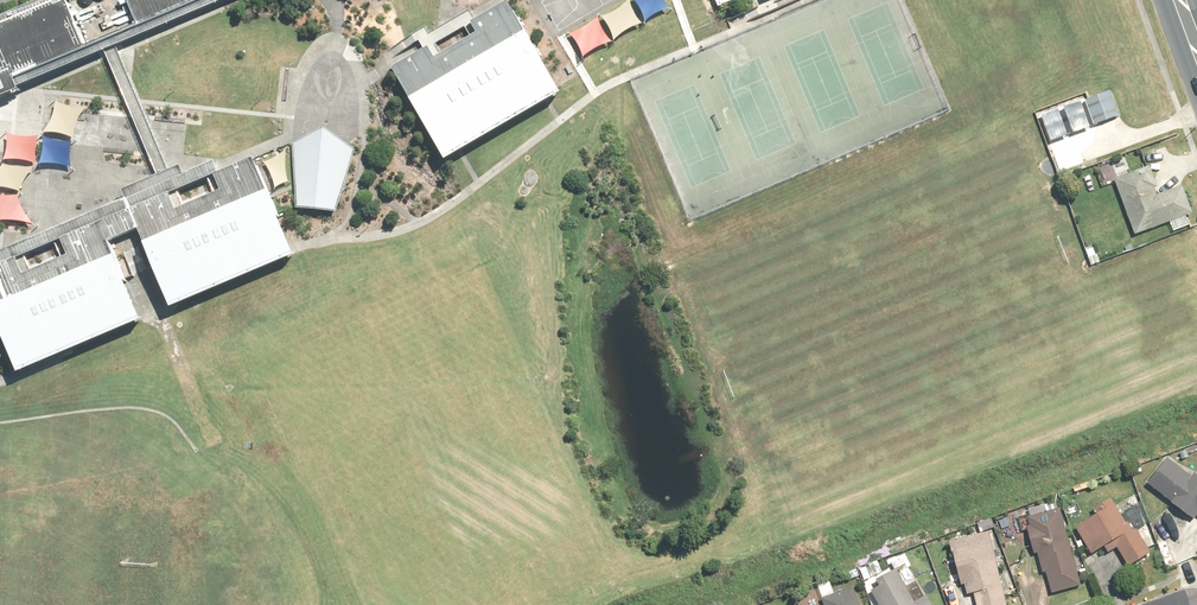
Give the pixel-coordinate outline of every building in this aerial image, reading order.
[(99,48),(110,44),(216,0),(43,0),(0,18),(0,89),(99,48)] [(386,66),(443,162),(556,96),(499,0),(498,0),(386,66)] [(99,48),(155,177),(166,173),(110,44),(99,48)] [(1111,91),(1083,100),(1093,130),(1121,120),(1111,91)] [(319,132),(290,145),(293,207),(333,215),(353,151),(319,132)] [(166,173),(159,176),(154,178),(116,194),(121,201),(0,251),(0,338),(13,369),(133,319),(102,245),(130,233),(161,308),(286,256),(246,160),(215,173),(211,164),(180,177),(176,169),(166,173)] [(1151,167),(1112,180),(1131,238),(1193,218),(1182,186),(1159,193),(1151,167)] [(1167,461),(1147,488),(1196,524),(1196,483),(1167,461)] [(1151,556),(1112,499),(1072,526),(1096,560),(1113,549),(1129,572),(1151,556)] [(1082,587),(1058,504),(1024,514),(1048,597),(1082,587)] [(947,543),(962,599),(972,596),(974,604),(1009,604),(990,532),(947,543)] [(865,592),(872,604),(932,604),(927,597),(916,603),(900,574),(865,592)] [(816,602),(817,604),(859,604),(852,588),(816,602)]
